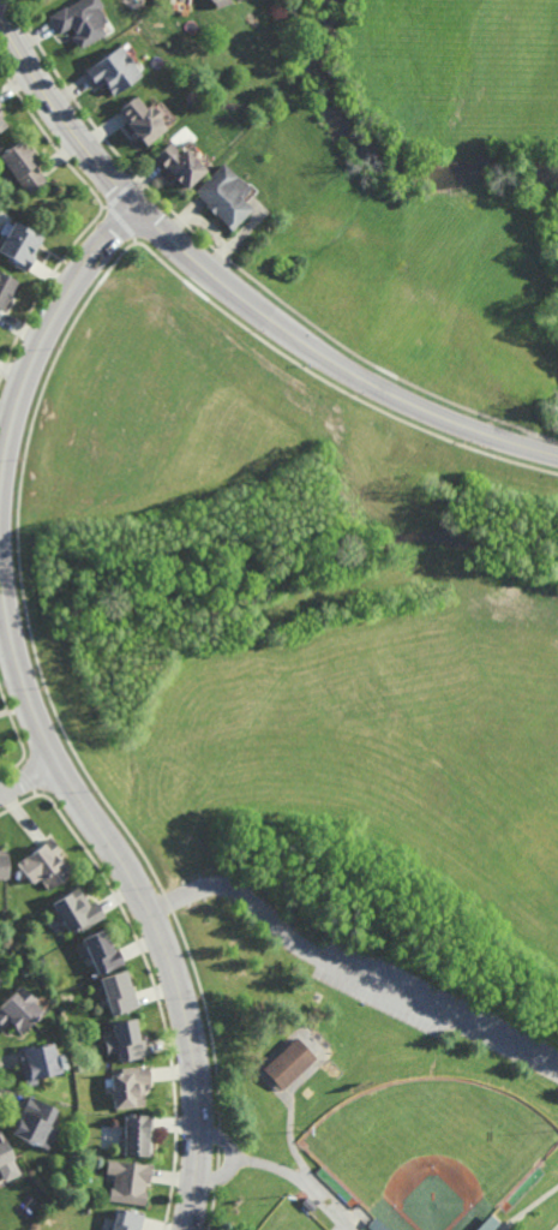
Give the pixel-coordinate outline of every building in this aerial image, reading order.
[(67,7),(79,0),(100,0),(103,5),(100,7),(107,20),(101,24),(106,32),(79,49),(72,36),(77,34),(72,25),(60,32),(49,16),(66,6),(67,7)] [(214,9),(229,3),(227,0),(210,0),(214,9)] [(130,58),(131,56),(134,60),(133,60),(143,73),(114,95),(103,79),(96,84),(85,70),(121,44),(130,58)] [(145,108),(148,106),(149,108),(152,106),(155,109),(157,108),(160,111),(158,114),(161,115),(157,118),(164,129),(145,145),(126,123),(128,121),(120,109),(136,96),(145,108)] [(29,145),(30,144),(36,151),(34,153),(40,161),(36,165),(47,179),(30,192),(18,178),(17,178),(0,155),(23,138),(29,145)] [(181,151),(185,148),(205,168),(186,189),(179,181),(178,181),(172,175),(173,174),(155,156),(170,141),(181,151)] [(250,187),(241,196),(252,207),(230,229),(222,220),(223,219),(215,213),(205,204),(208,202),(196,190),(223,161),(250,187)] [(10,256),(0,251),(0,248),(4,243),(0,240),(5,232),(2,231),(8,219),(16,223),(18,220),(46,235),(36,252),(38,253),(29,269),(8,257),(10,256)] [(4,310),(0,308),(0,269),(20,280),(14,292),(11,300),(8,299),(4,310)] [(49,891),(38,878),(30,885),(24,877),(18,868),(14,865),(16,865),(38,847),(47,840),(48,838),(60,852),(56,854),(59,856),(60,859),(71,873),(49,891)] [(83,898),(84,897),(85,898),(90,906),(96,902),(96,903),(103,914),(106,916),(82,931),(79,927),(70,933),(64,925),(59,916),(52,906),(77,889),(83,897),(83,898)] [(113,950),(118,948),(118,949),(122,960),(125,965),(98,977),(92,963),(83,941),(103,931),(109,944),(112,949),(113,950)] [(139,1004),(139,1007),(114,1015),(110,1005),(109,1002),(108,1003),(102,985),(100,979),(127,969),(132,985),(133,987),(134,991),(139,1004)] [(4,1026),(0,1022),(0,1006),(20,985),(29,993),(31,996),(37,1001),(36,1003),(42,1009),(42,1010),(38,1013),(40,1014),(36,1017),(35,1016),(20,1031),(19,1028),(11,1020),(5,1026),(4,1026)] [(143,1039),(146,1038),(148,1043),(149,1046),(150,1055),(150,1056),(122,1062),(120,1052),(109,1055),(107,1040),(118,1038),(116,1031),(114,1021),(137,1016),(142,1037),(143,1039)] [(55,1051),(58,1050),(58,1051),(62,1070),(61,1070),(37,1076),(38,1082),(28,1085),(24,1069),(24,1067),(23,1064),(20,1051),(19,1047),(53,1039),(55,1051)] [(286,1092),(319,1062),(300,1040),(268,1071),(286,1092)] [(118,1109),(115,1094),(114,1077),(113,1074),(125,1073),(124,1069),(151,1065),(151,1070),(154,1082),(154,1083),(146,1085),(148,1093),(145,1093),(146,1095),(148,1106),(118,1109)] [(49,1148),(14,1133),(18,1123),(19,1121),(24,1110),(30,1099),(31,1095),(58,1107),(50,1123),(59,1127),(49,1148)] [(155,1157),(150,1157),(150,1156),(126,1156),(127,1142),(127,1129),(127,1115),(151,1115),(151,1116),(156,1116),(156,1119),(156,1130),(156,1133),(156,1138),(155,1157)] [(16,1159),(0,1166),(0,1130),(2,1129),(16,1159)] [(151,1183),(149,1183),(149,1188),(148,1193),(149,1193),(148,1206),(112,1201),(113,1189),(116,1189),(116,1186),(118,1175),(112,1174),(108,1174),(110,1160),(154,1166),(154,1170),(152,1178),(151,1182),(151,1183)] [(146,1218),(144,1229),(115,1229),(116,1220),(120,1208),(148,1214),(146,1218)] [(500,1222),(493,1229),(477,1229),(492,1213),(493,1214),(500,1222)] [(378,1216),(392,1229),(373,1229),(368,1225),(377,1218),(378,1216)]
